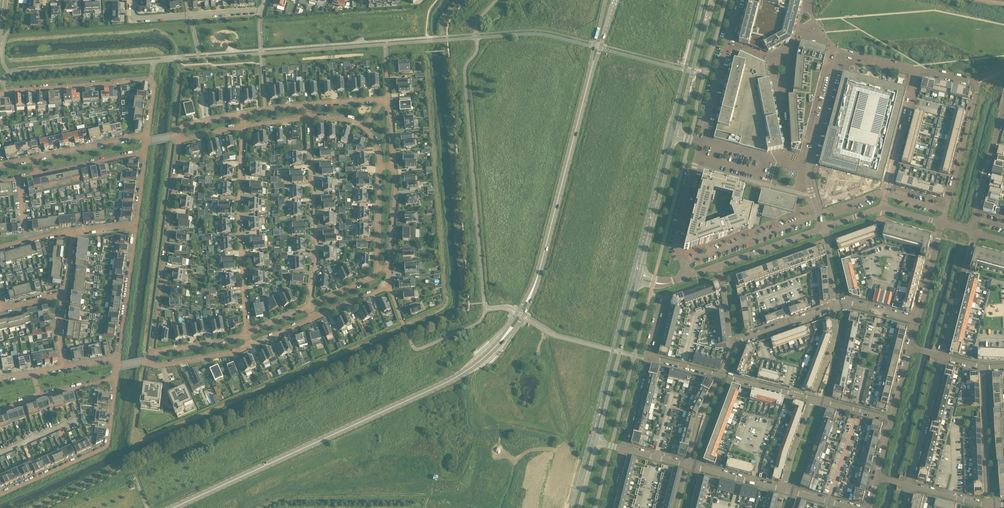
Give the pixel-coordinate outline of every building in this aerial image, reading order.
[(19,0),(19,4),(28,4),(27,10),(26,10),(26,13),(31,13),(31,10),(39,11),(40,5),(34,4),(35,1),(28,1),(24,0),(19,0)] [(93,11),(95,11),(95,13),(101,13),(100,0),(95,0),(95,5),(92,5),(93,11)] [(180,9),(179,0),(177,1),(177,0),(170,0),(169,0),(170,10),(180,9)] [(201,3),(201,0),(193,0),(193,8),(198,8),(197,3),(201,3)] [(286,0),(285,0),(279,0),(279,2),(274,1),(273,5),(273,7),(277,8),(278,6),(284,8),(286,0)] [(317,4),(323,6),(321,13),(325,13),(327,5),(328,0),(318,0),(317,4)] [(368,5),(369,5),(369,8),(399,6),(399,2),(402,0),(368,0),(368,5)] [(738,42),(760,50),(767,53),(786,42),(790,40),(798,7),(799,0),(749,0),(744,20),(742,26),(738,42)] [(93,14),(93,11),(92,5),(89,5),(89,1),(84,1),(85,14),(93,14)] [(65,3),(65,11),(73,11),(73,16),(81,15),(80,8),(77,8),(77,3),(69,3),(65,3)] [(57,9),(57,4),(51,5),(52,19),(58,18),(58,16),(61,16),(61,8),(60,8),(60,9),(57,9)] [(112,13),(119,13),(119,10),(124,10),(124,4),(112,4),(112,13)] [(140,8),(140,12),(152,12),(152,11),(155,11),(155,5),(152,5),(152,4),(145,4),(145,8),(140,8)] [(112,22),(112,25),(117,25),(117,22),(124,22),(124,16),(119,16),(119,13),(112,13),(112,22)] [(45,27),(45,21),(39,21),(39,18),(38,18),(38,16),(31,16),(31,26),(45,27)] [(827,49),(817,46),(800,42),(796,58),(792,99),(787,99),(791,150),(800,152),(820,75),(825,57),(826,50),(827,49)] [(731,71),(723,100),(723,102),(713,139),(767,152),(771,152),(782,149),(773,106),(773,104),(765,63),(740,52),(731,71)] [(398,62),(399,73),(410,72),(409,61),(398,62)] [(828,133),(820,166),(882,182),(906,89),(904,88),(859,76),(844,73),(828,133)] [(352,76),(348,76),(348,82),(350,82),(351,89),(352,89),(352,92),(359,92),(358,90),(357,79),(352,79),(352,76)] [(357,77),(357,79),(358,90),(364,90),(364,86),(365,86),(365,78),(363,78),(363,76),(357,77)] [(379,76),(371,76),(372,88),(379,88),(379,76)] [(203,80),(203,78),(199,78),(199,77),(193,77),(194,92),(200,91),(200,84),(203,84),(203,80)] [(927,90),(929,80),(923,78),(922,84),(921,84),(920,88),(927,90)] [(927,90),(933,91),(935,81),(929,80),(927,90)] [(296,82),(296,84),(297,84),(298,95),(303,95),(303,91),(305,91),(304,83),(303,83),(302,81),(296,82)] [(941,82),(935,81),(933,91),(939,93),(941,82)] [(939,93),(938,97),(944,98),(945,94),(947,84),(941,82),(939,93)] [(276,84),(277,88),(278,97),(283,97),(283,94),(285,93),(284,85),(282,85),(282,83),(276,84)] [(140,89),(139,93),(147,94),(148,85),(145,84),(143,84),(142,89),(140,89)] [(298,97),(298,95),(297,84),(296,84),(291,84),(291,86),(290,86),(290,94),(292,94),(292,97),(298,97)] [(951,95),(953,85),(947,84),(945,94),(951,95)] [(959,86),(953,85),(951,95),(957,96),(959,86)] [(965,88),(959,86),(957,96),(962,98),(965,88)] [(236,91),(230,91),(230,103),(237,103),(237,97),(237,95),(240,95),(240,87),(236,87),(236,91)] [(277,88),(269,88),(270,97),(272,97),(272,100),(278,99),(278,97),(277,88)] [(962,98),(962,99),(969,101),(970,95),(969,95),(971,89),(965,88),(962,98)] [(102,100),(110,99),(109,89),(104,89),(105,94),(101,94),(102,100)] [(109,89),(110,99),(118,99),(117,93),(114,93),(114,89),(109,89)] [(216,95),(217,104),(223,104),(222,92),(224,92),(224,89),(220,89),(220,92),(216,92),(216,95)] [(91,103),(91,101),(90,90),(86,91),(86,95),(83,95),(83,101),(83,104),(91,103)] [(95,90),(90,90),(91,101),(91,103),(99,103),(99,100),(99,94),(95,94),(95,90)] [(76,91),(72,92),(72,102),(80,101),(80,96),(77,96),(76,91)] [(64,103),(72,102),(72,92),(67,92),(67,96),(64,97),(64,103)] [(212,93),(207,94),(208,97),(209,97),(210,108),(217,107),(217,104),(216,95),(212,96),(212,93)] [(42,94),(36,94),(37,106),(47,106),(47,99),(43,99),(42,94)] [(21,101),(21,95),(15,96),(16,108),(26,107),(25,100),(21,101)] [(32,95),(26,95),(27,107),(36,106),(36,100),(32,100),(32,95)] [(400,106),(399,106),(400,111),(411,110),(410,98),(404,98),(404,102),(400,102),(400,106)] [(5,101),(6,113),(15,112),(15,105),(11,106),(11,103),(10,103),(10,100),(5,101)] [(187,102),(183,103),(185,110),(186,116),(195,114),(196,114),(194,102),(192,103),(192,101),(187,102)] [(415,116),(404,118),(405,129),(414,128),(413,120),(416,120),(415,116)] [(141,132),(142,124),(142,123),(134,122),(134,123),(134,126),(136,127),(135,133),(141,132)] [(93,127),(85,128),(87,137),(90,136),(91,141),(96,140),(94,130),(93,127)] [(77,130),(78,133),(80,143),(84,142),(83,137),(87,137),(85,128),(77,130)] [(291,140),(301,140),(301,139),(301,135),(301,131),(301,128),(300,128),(297,128),(293,128),(290,128),(290,129),(290,132),(290,136),(291,139),(290,139),(290,140),(291,140)] [(347,143),(350,129),(344,128),(340,142),(347,143)] [(69,131),(62,133),(62,136),(65,146),(69,145),(68,141),(71,140),(70,134),(69,131)] [(283,131),(276,131),(277,142),(283,142),(283,144),(286,144),(286,137),(283,138),(283,131)] [(78,133),(70,134),(71,140),(74,139),(75,144),(80,143),(78,133)] [(266,133),(260,133),(260,135),(261,146),(261,150),(267,150),(266,146),(267,146),(267,144),(268,144),(268,136),(266,136),(266,133)] [(403,135),(400,136),(401,142),(403,142),(403,141),(414,140),(414,134),(412,134),(411,133),(403,134),(403,135)] [(946,135),(944,140),(947,140),(947,141),(957,143),(958,138),(949,135),(949,136),(946,135)] [(62,136),(55,137),(56,143),(59,142),(60,147),(65,146),(62,136)] [(353,141),(353,142),(358,143),(357,146),(355,151),(359,151),(365,150),(365,147),(363,147),(364,142),(362,137),(362,138),(354,136),(354,138),(353,141)] [(55,137),(47,139),(49,149),(54,148),(53,144),(56,143),(55,137)] [(232,138),(232,137),(225,139),(226,139),(228,148),(227,148),(227,149),(234,147),(232,138)] [(47,139),(39,141),(41,146),(44,146),(45,150),(49,149),(47,139)] [(213,142),(213,144),(216,155),(221,154),(219,140),(213,142)] [(416,140),(414,140),(403,141),(403,142),(404,147),(407,147),(407,148),(415,147),(415,146),(417,146),(416,140)] [(213,144),(207,145),(210,156),(216,155),(213,144)] [(192,157),(193,153),(199,152),(198,145),(190,147),(189,147),(188,147),(187,147),(186,147),(186,148),(186,149),(186,150),(186,151),(185,156),(192,157)] [(128,159),(129,160),(128,167),(138,168),(139,162),(136,162),(137,157),(128,159)] [(996,158),(995,163),(1003,166),(1003,160),(1002,159),(996,158)] [(302,159),(290,160),(290,166),(293,166),(293,167),(298,167),(298,165),(301,165),(301,163),(302,163),(302,159)] [(995,163),(993,169),(1003,172),(1003,166),(995,163)] [(105,166),(99,168),(101,174),(98,174),(97,174),(99,180),(108,178),(106,172),(105,166)] [(96,168),(90,169),(92,176),(89,176),(90,182),(99,180),(97,174),(98,174),(96,168)] [(992,175),(1003,178),(1003,172),(993,169),(992,175)] [(83,177),(80,177),(81,184),(81,185),(84,184),(90,183),(90,182),(89,176),(87,170),(85,171),(83,171),(84,174),(82,175),(83,177)] [(71,173),(73,179),(72,180),(73,186),(81,184),(80,177),(79,172),(74,173),(71,173)] [(66,188),(73,186),(72,180),(73,179),(71,173),(67,174),(64,175),(65,181),(64,181),(66,188)] [(121,178),(120,181),(124,182),(130,183),(130,180),(133,180),(137,180),(137,179),(137,174),(125,173),(124,179),(121,178)] [(744,188),(740,187),(737,186),(738,183),(703,174),(685,245),(687,250),(704,244),(706,243),(708,242),(737,232),(739,231),(740,231),(742,230),(741,229),(748,226),(754,203),(741,200),(744,188)] [(56,177),(57,183),(58,189),(66,188),(64,181),(65,181),(64,175),(59,176),(56,177)] [(417,182),(417,176),(415,176),(415,175),(407,176),(407,177),(404,177),(404,184),(406,183),(417,182)] [(896,185),(901,186),(904,177),(898,175),(896,179),(897,179),(896,185)] [(904,177),(901,186),(906,188),(910,176),(904,175),(904,177)] [(906,188),(912,189),(915,178),(910,176),(906,188)] [(49,184),(51,191),(58,189),(57,183),(56,177),(52,178),(48,178),(50,184),(49,184)] [(991,183),(1003,186),(1003,180),(992,177),(991,183)] [(43,192),(51,191),(49,184),(50,184),(48,178),(44,179),(41,180),(42,186),(43,192)] [(915,178),(912,189),(917,191),(919,181),(920,181),(920,179),(915,178)] [(25,181),(24,188),(28,188),(29,191),(29,195),(35,194),(34,190),(34,188),(33,182),(33,180),(25,181)] [(34,190),(35,194),(43,192),(42,186),(41,180),(33,182),(34,188),(34,190)] [(135,193),(136,187),(129,186),(130,183),(124,182),(123,191),(129,192),(135,193)] [(406,183),(406,189),(410,189),(410,190),(418,189),(418,188),(420,188),(419,182),(417,182),(406,183)] [(930,184),(927,193),(932,195),(935,186),(936,184),(930,182),(930,184)] [(935,186),(932,195),(938,196),(940,187),(941,183),(936,182),(936,184),(935,186)] [(15,183),(6,185),(8,197),(13,196),(12,189),(16,189),(15,183)] [(989,188),(990,189),(1002,192),(1003,192),(1003,186),(991,183),(989,188)] [(946,189),(940,187),(938,196),(943,198),(945,192),(945,193),(946,189)] [(773,219),(791,213),(793,214),(797,199),(795,198),(784,195),(761,189),(757,204),(764,206),(762,216),(773,219)] [(990,189),(989,194),(999,197),(1000,197),(1002,192),(990,189)] [(128,195),(129,192),(123,191),(122,200),(127,201),(134,202),(134,196),(128,195)] [(987,200),(998,203),(999,197),(989,194),(987,200)] [(415,208),(418,207),(418,202),(417,203),(416,199),(419,199),(418,195),(405,197),(406,206),(411,205),(411,206),(414,206),(415,208)] [(986,199),(984,205),(985,205),(997,208),(999,209),(1000,209),(1001,203),(998,203),(987,200),(986,199)] [(122,200),(120,209),(126,210),(133,211),(133,205),(127,204),(127,201),(122,200)] [(985,205),(983,211),(995,214),(997,208),(985,205)] [(126,213),(126,210),(120,209),(119,222),(128,221),(129,219),(131,220),(132,214),(126,213)] [(417,213),(405,214),(405,217),(404,217),(405,221),(406,221),(406,224),(418,223),(417,213)] [(16,219),(10,220),(10,224),(12,234),(21,233),(21,229),(17,229),(16,226),(16,223),(16,219)] [(38,221),(37,221),(32,221),(33,227),(28,227),(29,232),(39,231),(39,230),(38,221)] [(884,224),(877,227),(880,236),(923,248),(923,250),(921,256),(926,258),(932,237),(884,224)] [(880,236),(877,227),(872,229),(875,237),(880,236)] [(403,229),(402,241),(415,241),(415,229),(415,228),(410,228),(410,229),(403,229)] [(875,237),(872,229),(867,230),(870,239),(875,237)] [(870,239),(867,230),(862,232),(865,241),(870,239)] [(369,235),(369,232),(356,231),(355,237),(357,237),(357,240),(362,240),(362,237),(368,237),(368,235),(369,235)] [(865,241),(862,232),(856,234),(860,243),(865,241)] [(187,234),(175,233),(175,238),(176,238),(176,240),(186,241),(187,234)] [(860,243),(856,234),(851,236),(854,245),(860,243)] [(115,246),(117,246),(123,247),(123,246),(123,244),(125,244),(125,242),(129,243),(129,241),(129,239),(129,238),(116,236),(115,243),(115,246)] [(854,245),(851,236),(846,238),(849,246),(854,245)] [(849,246),(846,238),(841,239),(844,248),(849,246)] [(844,248),(841,239),(836,241),(839,250),(844,248)] [(368,243),(362,243),(362,240),(357,240),(356,249),(368,249),(368,243)] [(37,255),(37,257),(43,255),(41,249),(40,243),(34,245),(37,255)] [(824,245),(817,248),(820,257),(826,255),(826,246),(825,246),(825,245),(824,245)] [(115,246),(114,254),(115,255),(121,255),(122,253),(124,253),(124,251),(127,252),(128,250),(128,248),(128,247),(123,246),(123,247),(117,246),(115,246)] [(175,246),(174,253),(190,255),(191,248),(175,246)] [(325,252),(324,252),(324,255),(336,255),(336,249),(334,249),(333,246),(328,246),(328,249),(325,250),(325,252)] [(676,246),(670,248),(673,262),(679,261),(676,246)] [(404,258),(407,258),(407,257),(414,257),(416,256),(416,248),(408,248),(408,251),(402,251),(403,258),(404,257),(404,258)] [(817,248),(812,250),(816,260),(821,258),(820,257),(817,248)] [(812,250),(807,252),(810,261),(810,262),(816,260),(812,250)] [(976,250),(970,270),(976,272),(977,265),(978,263),(1003,271),(1003,257),(976,250)] [(17,261),(14,251),(9,252),(11,262),(17,261)] [(11,262),(9,252),(3,254),(6,263),(11,262)] [(805,263),(810,261),(807,252),(802,253),(805,263)] [(802,253),(797,255),(800,266),(802,269),(806,267),(805,264),(806,264),(805,263),(802,253)] [(797,255),(791,257),(795,268),(800,266),(797,255)] [(292,259),(290,259),(290,265),(305,264),(304,261),(303,261),(303,259),(297,259),(297,256),(292,256),(292,259)] [(791,257),(786,259),(790,269),(795,268),(791,257)] [(786,259),(781,261),(785,271),(790,269),(786,259)] [(781,261),(778,262),(776,263),(780,273),(785,271),(781,261)] [(404,264),(405,274),(419,273),(418,267),(416,267),(416,263),(404,264)] [(776,263),(771,264),(775,275),(780,273),(776,263)] [(771,264),(766,266),(770,277),(775,275),(771,264)] [(347,278),(348,277),(353,275),(348,265),(342,267),(343,269),(344,269),(347,278)] [(766,266),(761,268),(765,279),(765,278),(770,277),(766,266)] [(761,268),(756,270),(760,281),(765,279),(765,278),(765,279),(761,268)] [(344,269),(343,269),(338,271),(343,282),(349,279),(348,277),(347,278),(344,269)] [(756,270),(751,272),(754,281),(755,283),(760,281),(756,270)] [(751,272),(746,273),(749,283),(754,281),(751,272)] [(746,273),(741,275),(744,285),(749,283),(746,273)] [(741,275),(735,277),(735,278),(734,278),(736,290),(745,287),(744,285),(741,275)] [(290,281),(290,284),(296,285),(296,282),(303,283),(304,277),(293,276),(292,282),(290,281)] [(321,279),(320,283),(321,283),(320,288),(322,288),(322,289),(326,289),(326,288),(327,289),(328,284),(329,284),(329,280),(328,280),(328,276),(322,276),(321,279)] [(35,293),(41,292),(38,280),(32,281),(33,283),(35,293)] [(719,281),(712,284),(715,293),(721,291),(719,287),(720,286),(719,281)] [(712,284),(707,286),(710,295),(715,293),(712,284)] [(707,286),(702,288),(705,297),(710,295),(707,286)] [(185,297),(186,289),(171,287),(170,295),(185,297)] [(8,295),(4,297),(5,302),(15,299),(15,298),(14,298),(12,288),(6,289),(8,295)] [(702,288),(697,289),(700,299),(705,297),(702,288)] [(697,289),(692,291),(695,300),(700,299),(697,289)] [(290,290),(285,292),(284,293),(289,303),(294,301),(290,290)] [(873,302),(889,306),(892,294),(876,290),(873,302)] [(692,291),(687,293),(690,302),(695,300),(692,291)] [(849,293),(850,296),(867,301),(868,298),(861,296),(859,291),(858,291),(849,293)] [(284,293),(285,292),(284,292),(279,295),(284,307),(290,305),(289,303),(284,293)] [(687,293),(681,295),(684,301),(685,304),(690,302),(687,293)] [(681,295),(672,298),(679,304),(681,302),(684,301),(681,295)] [(829,302),(829,297),(819,298),(820,306),(829,303),(829,302)] [(269,305),(268,306),(269,312),(278,308),(274,298),(267,301),(269,305)] [(672,298),(670,307),(677,308),(677,306),(679,304),(672,298)] [(384,299),(379,302),(384,312),(386,312),(387,314),(392,312),(389,306),(390,306),(388,302),(387,302),(386,299),(384,300),(384,299)] [(964,300),(963,306),(971,308),(974,309),(976,304),(973,303),(964,300)] [(256,318),(263,316),(262,309),(265,308),(263,302),(253,305),(256,318)] [(419,306),(418,302),(409,305),(411,309),(409,309),(411,315),(422,312),(422,311),(425,310),(423,305),(420,306),(419,306)] [(797,306),(799,312),(808,309),(806,303),(797,306)] [(364,306),(365,308),(369,317),(369,316),(376,314),(372,306),(371,307),(370,304),(364,306)] [(913,306),(904,304),(902,304),(901,309),(911,312),(913,307),(913,306)] [(28,314),(38,312),(39,318),(43,318),(42,312),(48,311),(47,306),(26,309),(28,314)] [(797,306),(788,310),(790,315),(799,312),(797,306)] [(370,318),(369,316),(369,317),(365,308),(360,310),(361,313),(360,314),(363,321),(370,318)] [(775,321),(784,317),(782,312),(773,315),(775,321)] [(341,316),(342,318),(342,317),(347,328),(352,326),(351,324),(352,323),(349,316),(348,316),(347,313),(341,316)] [(767,325),(767,324),(775,321),(773,315),(764,318),(762,319),(763,326),(767,325)] [(218,331),(219,331),(224,330),(222,316),(216,318),(216,319),(218,331)] [(960,316),(958,322),(967,324),(971,325),(972,320),(969,319),(960,316)] [(39,323),(40,330),(45,329),(44,323),(50,322),(49,317),(43,318),(39,318),(29,320),(30,323),(30,325),(39,323)] [(348,330),(347,328),(342,317),(342,318),(337,320),(338,323),(337,323),(340,331),(341,330),(342,332),(348,330)] [(236,329),(236,326),(239,325),(238,318),(234,319),(234,318),(229,319),(231,330),(236,329)] [(218,331),(216,319),(210,320),(213,334),(219,333),(219,331),(218,331)] [(199,334),(205,333),(202,320),(196,321),(197,323),(197,322),(199,334)] [(906,332),(908,327),(902,325),(902,324),(892,321),(891,324),(896,326),(896,329),(906,332)] [(74,331),(80,332),(81,324),(69,322),(68,330),(74,330),(74,331)] [(197,322),(197,323),(191,324),(194,337),(200,336),(199,334),(197,322)] [(746,332),(754,329),(753,323),(743,325),(744,332),(745,332),(746,332)] [(322,326),(321,326),(324,332),(323,332),(325,337),(326,336),(328,341),(334,339),(328,324),(324,325),(324,324),(322,325),(322,326)] [(181,337),(179,326),(173,327),(176,340),(182,339),(181,337)] [(804,337),(809,336),(806,327),(800,329),(804,337)] [(51,328),(45,329),(40,330),(32,331),(32,336),(41,334),(42,341),(47,340),(46,334),(52,333),(51,328)] [(795,330),(798,339),(804,337),(800,329),(795,330)] [(905,337),(906,332),(896,329),(894,329),(893,335),(894,335),(905,337)] [(67,338),(79,340),(80,332),(74,331),(74,330),(68,330),(67,338)] [(795,330),(790,332),(793,341),(798,339),(795,330)] [(321,338),(319,332),(310,335),(312,347),(316,346),(316,345),(323,343),(321,338)] [(785,334),(788,343),(793,341),(790,332),(785,334)] [(823,333),(821,338),(829,341),(832,334),(832,332),(823,333)] [(297,341),(293,343),(295,347),(299,346),(300,348),(303,347),(307,346),(307,345),(305,334),(299,336),(298,336),(298,337),(295,338),(297,341)] [(785,334),(780,336),(783,345),(788,343),(785,334)] [(890,334),(889,339),(893,340),(894,340),(903,343),(905,337),(894,335),(893,335),(890,334)] [(775,338),(778,347),(783,345),(780,336),(775,338)] [(775,338),(769,340),(773,348),(778,347),(775,338)] [(821,338),(819,343),(828,346),(829,341),(821,338)] [(283,343),(287,354),(292,351),(292,350),(293,349),(290,342),(288,342),(287,339),(281,342),(282,344),(283,343)] [(94,344),(94,346),(96,356),(98,355),(98,357),(102,356),(101,351),(104,350),(103,342),(103,340),(99,341),(100,343),(94,344)] [(113,348),(112,341),(109,341),(103,342),(104,350),(105,355),(106,355),(108,355),(110,354),(109,351),(111,351),(110,349),(113,348)] [(280,357),(287,354),(283,343),(282,344),(277,346),(278,349),(277,349),(280,357)] [(819,343),(817,348),(826,351),(828,346),(819,343)] [(745,347),(745,348),(744,352),(752,356),(755,349),(753,344),(746,347),(745,347)] [(888,344),(886,349),(889,350),(890,351),(890,350),(901,353),(902,348),(893,345),(890,345),(888,344)] [(85,345),(76,347),(78,359),(80,358),(81,360),(84,359),(83,352),(86,351),(85,345)] [(85,345),(86,351),(89,351),(90,358),(94,357),(94,356),(96,356),(94,346),(89,347),(88,345),(85,345)] [(67,347),(68,354),(71,354),(73,361),(77,360),(76,359),(78,359),(76,347),(70,348),(70,346),(67,347)] [(269,347),(263,350),(264,352),(264,351),(268,360),(270,363),(277,360),(275,354),(276,353),(274,349),(271,350),(270,350),(269,347)] [(817,348),(815,353),(824,356),(826,351),(817,348)] [(978,359),(1003,360),(1003,351),(984,350),(984,349),(978,348),(978,359)] [(264,351),(264,352),(259,354),(260,357),(259,357),(262,365),(263,364),(264,366),(270,363),(268,360),(264,351)] [(28,352),(22,353),(23,356),(25,368),(30,367),(29,360),(32,360),(31,356),(31,354),(28,354),(28,352)] [(52,364),(57,363),(57,362),(55,352),(47,353),(48,360),(51,359),(52,364)] [(752,356),(744,352),(742,358),(750,361),(752,356)] [(17,355),(14,356),(15,362),(18,361),(19,369),(25,368),(23,356),(22,353),(17,354),(17,355)] [(48,360),(47,353),(39,354),(40,361),(41,361),(44,361),(44,365),(49,364),(48,360)] [(815,353),(813,358),(822,361),(824,356),(815,353)] [(31,356),(32,360),(33,363),(36,362),(37,366),(41,365),(41,361),(40,361),(39,354),(31,356)] [(250,370),(251,370),(256,367),(255,366),(256,365),(253,358),(252,358),(250,355),(245,358),(245,360),(246,359),(250,370)] [(12,362),(15,362),(14,356),(11,356),(6,357),(8,369),(13,368),(12,362)] [(750,361),(742,358),(740,363),(748,366),(750,361)] [(813,358),(811,363),(820,366),(822,361),(813,358)] [(246,359),(245,360),(240,362),(242,365),(240,365),(244,373),(245,372),(246,374),(252,371),(251,370),(250,370),(246,359)] [(716,359),(713,369),(719,370),(720,366),(722,366),(724,361),(716,359)] [(228,371),(231,378),(238,375),(236,371),(237,371),(233,363),(227,366),(229,370),(228,371)] [(748,366),(740,363),(738,368),(747,371),(748,366)] [(811,363),(809,368),(818,371),(820,366),(811,363)] [(210,369),(211,372),(216,384),(224,380),(218,366),(212,368),(210,369)] [(747,371),(738,368),(736,373),(745,376),(747,371)] [(809,368),(807,373),(816,377),(818,371),(809,368)] [(648,375),(658,377),(658,378),(659,378),(660,372),(659,372),(650,369),(648,374),(648,375)] [(670,369),(667,379),(673,381),(673,380),(675,370),(670,369)] [(191,377),(187,379),(193,393),(194,393),(193,391),(197,389),(195,385),(202,382),(199,375),(197,370),(193,371),(190,373),(191,377)] [(678,382),(683,384),(686,373),(681,371),(678,381),(678,382)] [(895,374),(886,372),(886,371),(885,371),(884,376),(883,377),(894,379),(895,374)] [(691,374),(686,373),(683,384),(689,385),(691,374)] [(807,373),(806,378),(814,382),(816,377),(807,373)] [(894,379),(883,377),(884,376),(882,376),(881,382),(882,382),(893,384),(894,379)] [(711,386),(713,382),(704,377),(702,382),(711,386)] [(806,378),(804,383),(812,387),(814,382),(806,378)] [(702,382),(699,387),(708,391),(711,386),(702,382)] [(804,383),(801,391),(805,392),(805,390),(811,392),(812,387),(804,383)] [(738,393),(740,388),(732,384),(731,385),(730,387),(730,390),(738,393)] [(144,385),(140,409),(159,412),(162,388),(144,385)] [(891,390),(881,387),(880,386),(878,392),(879,392),(880,392),(890,395),(891,390)] [(699,387),(697,391),(706,396),(708,392),(709,391),(708,391),(699,387)] [(168,396),(178,418),(195,410),(185,388),(168,396)] [(94,389),(94,393),(96,393),(95,399),(107,400),(107,398),(108,398),(109,394),(104,394),(104,391),(94,389)] [(730,390),(729,390),(728,392),(729,392),(728,395),(736,398),(738,393),(730,390)] [(697,391),(694,396),(703,400),(706,396),(697,391)] [(834,392),(833,398),(839,399),(838,400),(848,403),(849,400),(843,398),(843,395),(844,395),(834,392)] [(70,404),(75,402),(72,393),(70,393),(67,394),(70,404)] [(62,396),(65,405),(70,404),(67,394),(65,395),(62,396)] [(728,395),(727,395),(726,397),(727,398),(726,400),(734,403),(736,398),(728,395)] [(65,405),(62,396),(57,398),(60,407),(65,406),(65,405)] [(703,400),(694,396),(692,401),(701,405),(703,400)] [(51,398),(46,400),(49,408),(49,410),(54,408),(52,399),(51,398)] [(60,407),(57,398),(52,399),(54,408),(55,409),(60,407)] [(49,408),(46,400),(46,399),(44,400),(43,399),(41,400),(44,410),(49,408)] [(95,399),(94,407),(100,408),(102,409),(102,406),(107,406),(108,402),(107,402),(107,400),(95,399)] [(36,403),(39,412),(39,411),(44,410),(41,400),(38,401),(38,402),(35,402),(36,403)] [(726,400),(725,400),(724,402),(725,403),(724,405),(733,408),(734,403),(726,400)] [(805,405),(800,403),(800,402),(793,400),(791,406),(795,407),(795,408),(803,411),(804,411),(805,408),(804,408),(805,405)] [(692,401),(690,405),(698,410),(701,405),(692,401)] [(870,408),(880,411),(880,409),(886,411),(887,405),(878,403),(877,402),(876,406),(870,406),(870,408)] [(39,411),(39,412),(36,403),(31,405),(34,415),(39,413),(39,411)] [(34,415),(31,405),(25,407),(29,417),(34,415)] [(698,410),(690,405),(687,410),(696,414),(698,410)] [(724,405),(723,405),(722,407),(723,408),(722,410),(731,413),(733,408),(724,405)] [(94,407),(93,417),(95,417),(105,418),(105,416),(106,416),(107,412),(99,411),(100,408),(94,407)] [(802,416),(803,413),(803,411),(795,408),(793,413),(802,416)] [(826,414),(837,418),(839,412),(828,408),(826,414)] [(16,410),(19,420),(25,418),(22,409),(19,410),(19,409),(16,410)] [(14,422),(19,420),(16,410),(13,411),(13,412),(11,412),(11,413),(14,422)] [(721,413),(720,415),(729,418),(732,419),(734,415),(731,413),(722,410),(721,410),(720,412),(721,413)] [(6,416),(7,416),(9,423),(14,422),(11,413),(11,412),(8,413),(8,414),(6,414),(6,416)] [(639,412),(638,417),(647,419),(648,420),(650,414),(649,414),(639,412)] [(793,413),(791,418),(800,421),(801,418),(802,416),(793,413)] [(824,419),(824,420),(824,419),(835,423),(837,418),(826,414),(824,419)] [(719,418),(718,420),(727,423),(730,424),(732,420),(729,418),(720,415),(719,415),(719,418)] [(7,416),(6,416),(1,417),(4,427),(10,426),(9,423),(7,416)] [(92,422),(91,425),(95,426),(97,426),(98,423),(105,424),(106,420),(104,420),(105,418),(95,417),(94,422),(92,422)] [(798,426),(799,423),(800,421),(791,418),(789,423),(798,426)] [(824,420),(823,425),(834,428),(836,423),(835,423),(824,419),(824,420)] [(718,420),(717,423),(716,425),(725,428),(727,423),(718,420)] [(873,421),(872,426),(881,429),(883,423),(873,421)] [(796,431),(797,429),(797,428),(798,426),(789,423),(787,428),(796,431)] [(716,425),(715,428),(714,430),(723,433),(725,428),(716,425)] [(832,434),(834,428),(823,425),(821,430),(830,433),(832,434)] [(95,426),(94,429),(98,429),(97,434),(96,445),(102,442),(104,430),(105,427),(97,426),(95,426)] [(879,434),(880,435),(881,429),(872,426),(871,426),(869,432),(870,432),(879,434)] [(794,437),(794,436),(795,436),(796,434),(795,433),(796,431),(787,428),(785,433),(794,437)] [(712,435),(721,438),(723,433),(714,430),(713,433),(712,435)] [(830,433),(821,430),(819,435),(828,438),(830,433)] [(634,432),(633,432),(633,433),(632,438),(644,441),(645,435),(644,435),(634,432)] [(785,433),(783,438),(792,442),(792,441),(793,441),(794,439),(793,439),(794,437),(785,433)] [(710,440),(719,443),(721,438),(712,435),(711,438),(710,440)] [(828,438),(819,435),(817,440),(827,443),(828,438)] [(91,447),(87,438),(82,440),(86,450),(91,447)] [(644,441),(632,438),(630,444),(642,447),(644,441)] [(790,447),(790,446),(791,447),(792,444),(791,444),(792,442),(783,438),(782,443),(790,447)] [(82,440),(77,442),(81,452),(86,450),(82,440)] [(717,448),(719,443),(710,440),(709,443),(709,445),(717,448)] [(817,440),(816,445),(827,449),(829,444),(827,443),(817,440)] [(77,442),(72,445),(76,454),(81,452),(77,442)] [(782,443),(780,448),(789,452),(789,451),(789,452),(790,449),(790,447),(782,443)] [(69,457),(71,456),(74,455),(69,444),(64,446),(69,457)] [(677,450),(686,452),(688,448),(688,447),(678,444),(677,444),(676,450),(677,450)] [(709,445),(708,445),(707,448),(707,450),(715,453),(717,448),(709,445)] [(816,445),(814,450),(823,453),(825,454),(827,449),(816,445)] [(69,457),(64,446),(59,448),(60,450),(64,459),(66,458),(66,459),(69,457)] [(780,448),(778,453),(778,454),(787,457),(787,456),(787,457),(788,454),(789,452),(780,448)] [(55,452),(59,462),(64,459),(60,450),(55,452)] [(707,450),(706,450),(705,453),(706,453),(705,455),(713,459),(713,458),(715,453),(707,450)] [(812,455),(821,458),(823,453),(814,450),(812,455)] [(49,453),(50,455),(50,454),(54,464),(59,462),(55,452),(54,451),(49,453)] [(49,466),(51,465),(54,464),(50,454),(50,455),(45,457),(49,466)] [(39,457),(40,459),(44,468),(46,467),(50,466),(49,466),(45,457),(45,455),(39,457)] [(714,465),(716,460),(713,458),(713,459),(705,455),(704,455),(704,457),(703,461),(714,465)] [(810,460),(819,464),(821,458),(812,455),(810,460)] [(871,466),(873,460),(863,458),(861,457),(860,463),(862,463),(871,466)] [(35,461),(39,471),(45,468),(44,468),(40,459),(35,461)] [(754,465),(754,466),(727,459),(725,468),(752,475),(753,471),(754,471),(756,465),(754,465)] [(29,473),(31,472),(31,473),(34,471),(30,463),(29,460),(24,463),(25,464),(29,473)] [(810,460),(808,465),(820,469),(823,470),(824,465),(822,464),(819,464),(810,460)] [(34,473),(39,471),(35,461),(30,463),(34,471),(34,473)] [(25,464),(20,466),(24,476),(29,474),(29,473),(25,464)] [(20,466),(19,465),(14,467),(19,477),(21,477),(24,476),(20,466)] [(808,465),(807,471),(818,475),(820,469),(808,465)] [(19,478),(19,477),(14,467),(9,469),(14,480),(16,479),(19,478)] [(14,480),(9,469),(4,471),(5,473),(9,482),(14,480)] [(805,475),(805,476),(816,479),(818,480),(820,475),(818,475),(807,471),(805,475)] [(5,473),(0,475),(4,485),(9,482),(5,473)] [(773,474),(771,474),(770,479),(780,482),(782,478),(773,475),(773,474)] [(805,476),(805,475),(804,475),(803,481),(814,485),(816,479),(805,476)] [(812,490),(814,485),(803,481),(801,486),(812,490)] [(865,492),(865,491),(866,486),(857,484),(854,483),(853,489),(865,492)] [(750,498),(749,501),(754,503),(755,500),(757,490),(752,488),(749,498),(750,498)] [(853,489),(852,494),(853,495),(853,494),(864,497),(865,491),(865,492),(853,489)] [(850,494),(849,500),(852,500),(862,503),(864,497),(853,494),(853,495),(852,494),(850,494)] [(924,503),(925,497),(924,497),(924,496),(921,495),(921,496),(914,495),(913,500),(924,503)] [(764,497),(762,502),(765,503),(775,506),(777,500),(767,498),(764,497)] [(794,504),(805,507),(807,503),(801,501),(796,499),(794,504)]
